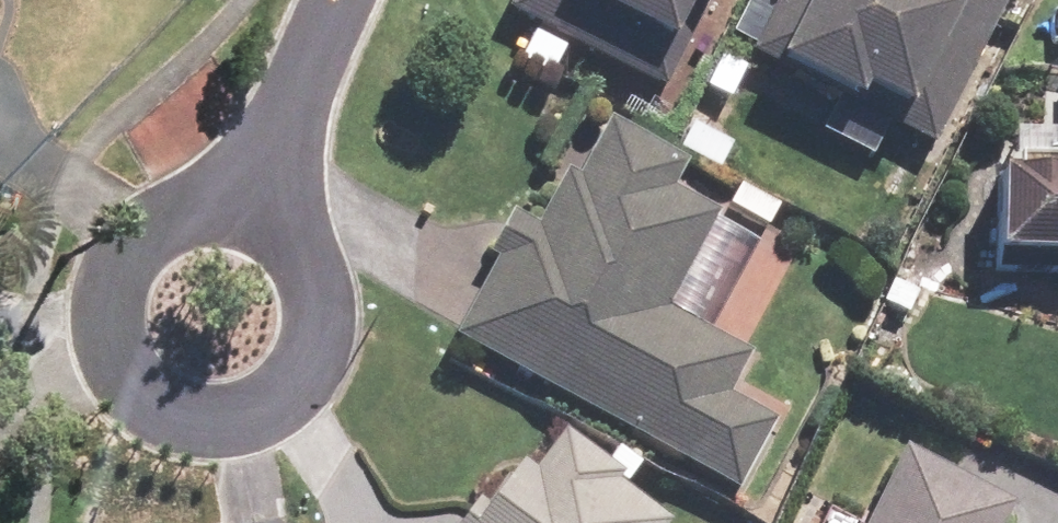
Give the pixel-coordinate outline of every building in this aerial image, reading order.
[(507,11),(532,23),(515,57),(554,77),(572,44),(665,92),(713,0),(723,5),(725,0),(512,0),(507,11)] [(891,125),(894,118),(940,141),(1012,0),(791,0),(761,60),(835,97),(819,128),(875,156),(891,125)] [(521,220),(457,332),(740,493),(781,422),(736,396),(760,354),(675,306),(728,214),(681,188),(694,166),(607,116),(541,231),(521,220)] [(1010,165),(1007,253),(1057,254),(1057,167),(1010,165)] [(557,439),(531,475),(508,458),(460,522),(669,522),(670,522),(557,439)] [(908,449),(872,522),(1009,522),(1019,503),(908,449)]
